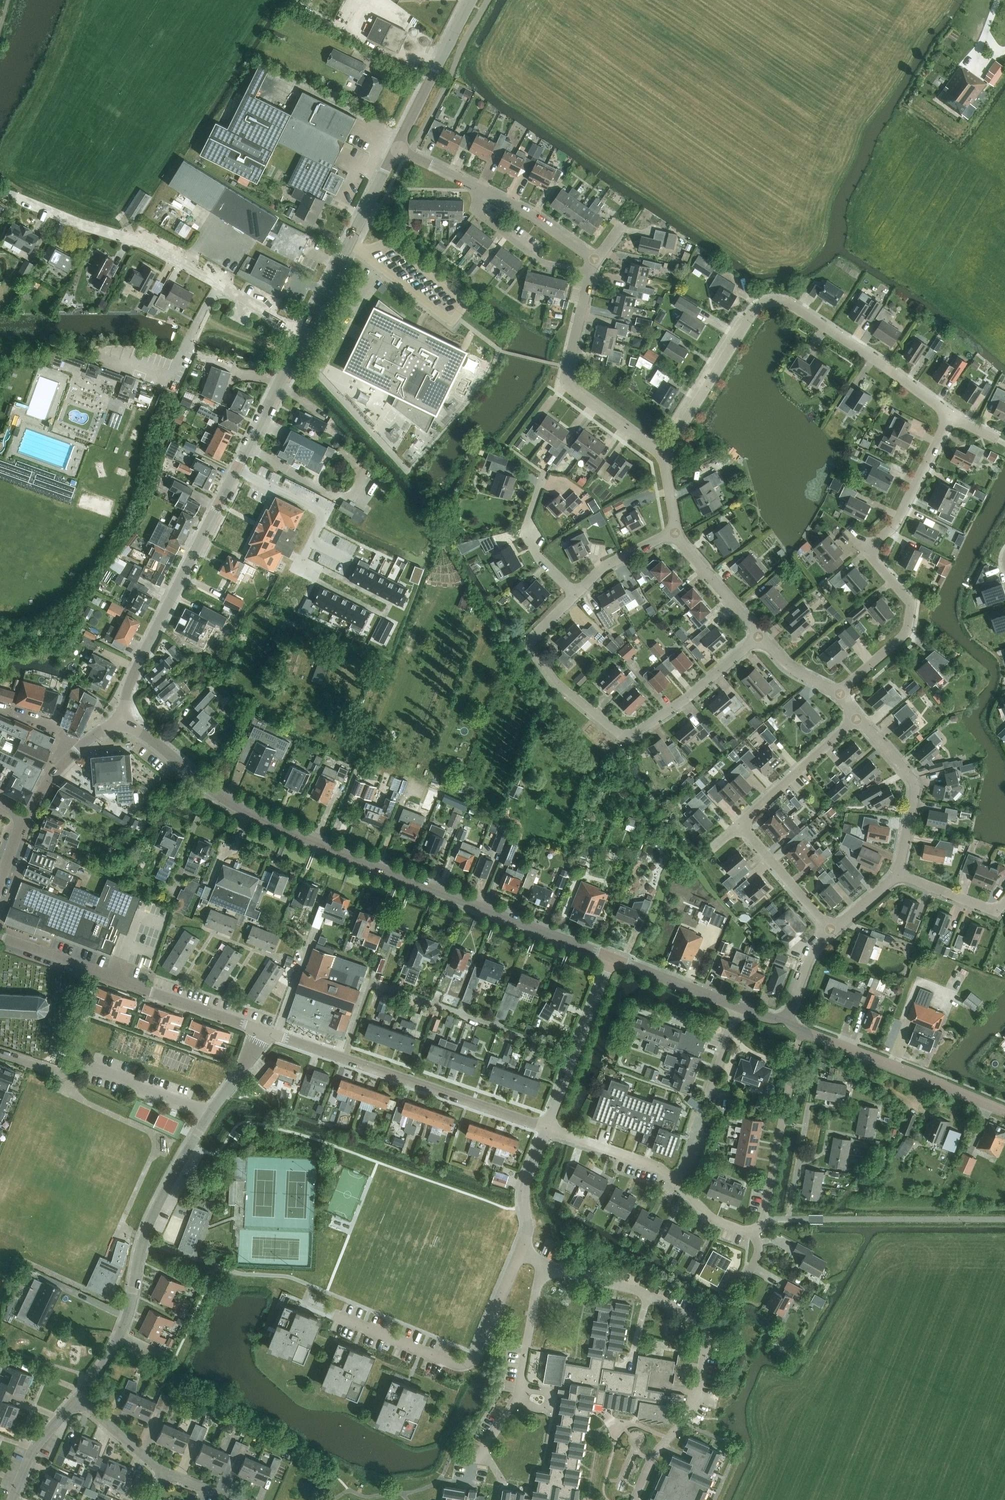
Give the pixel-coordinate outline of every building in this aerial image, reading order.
[(413,33),(377,16),(377,17),(367,37),(403,55),(403,54),(402,54),(412,34),(413,34),(413,33)] [(285,36),(274,31),(272,36),(283,41),(285,36)] [(375,102),(385,82),(369,74),(369,75),(363,72),(367,64),(334,49),(327,63),(359,79),(357,83),(364,86),(360,94),(375,102)] [(997,61),(984,79),(994,86),(1004,69),(1004,66),(997,61)] [(206,143),(200,155),(229,169),(258,183),(266,167),(274,151),(278,142),(291,148),(303,154),(296,169),(288,184),(296,188),(303,191),(307,183),(321,191),(318,198),(322,200),(325,193),(328,187),(332,189),(335,191),(338,185),(341,179),(338,177),(334,175),(335,172),(337,169),(335,168),(333,167),(339,154),(346,141),(345,141),(351,131),(357,118),(330,105),(303,91),(298,103),(292,114),(274,105),(256,96),(263,82),(270,68),(260,63),(244,96),(228,128),(222,125),(216,123),(212,131),(206,143)] [(967,71),(961,66),(938,97),(962,115),(970,105),(972,106),(987,84),(968,70),(967,71)] [(466,89),(463,95),(470,98),(473,93),(466,89)] [(446,149),(454,132),(445,127),(446,125),(435,119),(428,134),(436,142),(436,144),(446,149)] [(470,137),(474,129),(469,127),(465,135),(463,134),(462,136),(454,132),(446,149),(456,153),(460,145),(465,148),(469,140),(470,137)] [(479,155),(488,138),(478,134),(479,131),(474,129),(470,137),(469,140),(465,148),(469,150),(479,155)] [(493,152),(498,154),(505,140),(507,136),(501,133),(497,143),(488,138),(479,155),(489,160),(493,152)] [(498,154),(497,156),(502,159),(498,166),(508,171),(516,154),(511,152),(512,149),(510,148),(512,143),(505,140),(498,154)] [(350,141),(347,146),(356,150),(358,145),(350,141)] [(538,159),(539,159),(544,148),(538,145),(535,152),(533,156),(532,159),(528,167),(533,170),(528,179),(538,184),(548,164),(538,159)] [(526,171),(528,167),(532,159),(527,157),(526,154),(519,150),(517,155),(516,154),(508,171),(517,176),(526,171)] [(185,160),(169,185),(212,211),(263,242),(269,233),(278,238),(273,248),(297,260),(308,236),(285,225),(280,235),(271,230),(279,217),(227,186),(185,160)] [(557,168),(548,164),(538,184),(547,189),(552,179),(557,182),(563,170),(557,168)] [(253,181),(243,176),(241,181),(250,186),(253,181)] [(296,188),(292,197),(302,202),(296,214),(315,223),(325,201),(322,200),(318,198),(321,191),(307,183),(303,191),(296,188)] [(562,212),(577,190),(573,187),(568,194),(562,189),(551,204),(562,212)] [(137,220),(152,197),(140,189),(126,212),(134,218),(137,220)] [(562,212),(572,219),(582,204),(576,200),(581,193),(578,191),(577,190),(562,212)] [(625,202),(618,197),(613,205),(619,210),(625,202)] [(423,218),(423,200),(410,200),(409,217),(409,226),(414,226),(414,218),(423,218)] [(428,218),(436,218),(437,210),(437,208),(437,200),(423,200),(423,218),(423,226),(428,226),(428,218)] [(450,200),(437,200),(437,208),(437,210),(436,218),(436,226),(441,226),(441,218),(450,218),(450,200)] [(450,218),(449,227),(454,227),(455,218),(464,219),(464,216),(464,201),(450,200),(450,218)] [(582,204),(572,219),(582,226),(597,205),(593,202),(589,209),(582,204)] [(272,204),(270,208),(285,217),(286,216),(291,219),(296,209),(289,206),(286,213),(277,208),(272,204)] [(597,205),(582,226),(593,234),(603,219),(597,214),(602,208),(597,205)] [(29,252),(38,237),(31,233),(32,231),(21,225),(20,227),(13,223),(4,238),(29,252)] [(192,228),(185,224),(179,234),(186,238),(192,228)] [(472,247),(483,232),(472,224),(461,238),(456,245),(460,248),(465,241),(472,246),(472,247)] [(678,234),(656,229),(655,233),(654,239),(642,236),(639,249),(658,254),(660,246),(674,249),(678,234)] [(494,241),(483,232),(472,247),(472,246),(467,253),(471,256),(476,249),(483,255),(486,251),(492,242),(494,241)] [(447,247),(440,242),(436,248),(443,253),(447,247)] [(55,248),(49,245),(43,257),(48,260),(47,262),(54,266),(55,264),(67,271),(71,265),(73,266),(75,261),(73,260),(74,259),(62,252),(63,250),(56,247),(55,248)] [(495,264),(501,269),(502,269),(513,255),(502,247),(491,261),(486,267),(490,270),(495,264)] [(691,254),(685,252),(682,259),(688,262),(691,254)] [(105,275),(113,260),(100,253),(90,272),(98,276),(94,285),(106,291),(112,278),(105,275)] [(284,290),(292,274),(291,274),(294,268),(263,254),(253,274),(274,285),(274,286),(284,290)] [(710,276),(716,265),(699,254),(692,265),(710,276)] [(502,269),(501,269),(496,275),(500,279),(505,272),(513,277),(523,263),(513,255),(502,269)] [(626,272),(648,277),(650,267),(661,270),(662,264),(655,262),(644,259),(642,265),(631,262),(629,268),(627,267),(626,272)] [(33,265),(25,260),(18,272),(27,277),(33,265)] [(480,267),(475,263),(467,273),(473,277),(480,267)] [(151,279),(155,272),(145,266),(142,274),(133,269),(126,281),(134,285),(133,286),(145,293),(153,280),(151,279)] [(529,290),(537,292),(541,274),(528,271),(524,289),(522,297),(527,298),(529,290)] [(629,289),(644,293),(648,294),(654,295),(655,289),(649,288),(645,287),(648,277),(626,272),(625,276),(628,277),(626,283),(630,284),(629,289)] [(537,292),(535,300),(540,301),(542,293),(550,295),(554,277),(541,274),(537,292)] [(731,282),(718,274),(710,286),(718,291),(713,299),(729,309),(737,296),(731,292),(736,285),(731,282)] [(550,295),(548,303),(553,304),(555,296),(563,298),(567,281),(554,277),(550,295)] [(835,305),(844,291),(828,281),(823,288),(816,284),(809,294),(815,297),(817,293),(819,294),(819,295),(828,301),(827,302),(833,305),(833,304),(835,305)] [(167,296),(161,293),(155,304),(165,310),(171,300),(185,308),(193,293),(174,283),(167,296)] [(383,283),(378,289),(383,293),(388,287),(383,283)] [(35,287),(29,284),(22,296),(28,299),(35,287)] [(612,302),(634,307),(636,297),(643,299),(644,293),(629,289),(624,288),(623,294),(617,292),(616,298),(613,297),(612,302)] [(144,304),(150,307),(157,296),(150,292),(144,304)] [(702,310),(697,307),(680,296),(675,305),(685,311),(676,325),(696,337),(705,323),(696,318),(702,310)] [(876,314),(882,304),(872,297),(868,304),(860,299),(849,316),(860,323),(865,317),(872,321),(876,314)] [(374,303),(342,368),(397,394),(393,404),(427,431),(450,382),(451,380),(466,347),(404,317),(379,298),(376,303),(374,303)] [(107,303),(101,300),(97,308),(103,311),(107,303)] [(641,308),(634,307),(612,302),(611,306),(614,307),(612,313),(632,317),(633,311),(640,313),(641,308)] [(144,304),(141,309),(148,313),(150,307),(144,304)] [(882,322),(874,334),(891,345),(901,331),(887,323),(893,314),(883,307),(876,318),(882,322)] [(158,312),(152,308),(149,313),(155,317),(158,312)] [(653,321),(637,318),(636,325),(651,328),(653,321)] [(599,324),(596,337),(615,342),(617,334),(626,336),(629,324),(617,321),(615,328),(599,324)] [(681,339),(671,333),(668,331),(661,341),(668,346),(664,352),(681,363),(688,351),(678,345),(681,339)] [(615,342),(596,337),(592,350),(609,354),(607,360),(620,364),(623,352),(613,350),(615,342)] [(944,342),(937,337),(930,348),(937,352),(944,342)] [(915,363),(927,345),(916,338),(904,356),(915,363)] [(636,339),(634,345),(643,347),(644,341),(636,339)] [(65,352),(55,349),(54,351),(49,365),(59,369),(62,361),(81,368),(81,369),(83,370),(83,368),(84,364),(88,366),(89,363),(64,354),(65,352)] [(659,356),(649,349),(644,356),(654,363),(659,356)] [(638,361),(636,365),(641,368),(643,364),(650,369),(653,363),(640,355),(638,361)] [(818,386),(829,369),(815,359),(810,366),(806,363),(807,363),(798,357),(791,368),(804,376),(803,377),(818,386)] [(944,360),(933,377),(944,385),(948,378),(955,382),(967,363),(960,358),(959,361),(954,358),(950,364),(944,360)] [(980,365),(975,361),(971,366),(977,369),(980,365)] [(96,366),(89,363),(88,366),(86,372),(86,374),(92,376),(96,366)] [(220,403),(230,372),(211,365),(202,394),(220,403)] [(125,376),(99,367),(97,373),(122,383),(117,398),(128,402),(136,378),(126,374),(125,376)] [(659,388),(653,397),(668,406),(678,389),(667,383),(671,377),(658,369),(650,382),(659,388)] [(983,388),(972,381),(962,396),(973,404),(980,392),(985,395),(992,385),(987,382),(983,388)] [(994,414),(1004,419),(1004,403),(1004,402),(1004,391),(998,387),(991,400),(999,404),(994,414)] [(846,395),(838,407),(848,413),(852,407),(859,411),(863,405),(865,406),(872,396),(859,388),(857,391),(851,399),(846,395)] [(244,415),(253,397),(238,390),(230,408),(244,415)] [(193,400),(183,396),(180,404),(189,408),(193,400)] [(204,396),(202,400),(213,405),(215,401),(204,396)] [(236,431),(243,417),(226,409),(222,416),(200,406),(197,412),(219,422),(219,423),(236,431)] [(305,414),(300,412),(297,418),(296,418),(294,422),(295,423),(294,424),(306,430),(308,425),(323,433),(328,423),(306,412),(305,414)] [(184,417),(178,414),(174,422),(181,425),(184,417)] [(539,435),(546,440),(559,422),(548,415),(540,426),(535,422),(526,434),(535,440),(539,435)] [(911,425),(911,424),(895,416),(889,427),(894,430),(890,438),(884,436),(878,448),(893,454),(898,444),(907,448),(913,436),(906,433),(910,425),(911,425)] [(559,422),(546,440),(553,445),(549,451),(551,452),(551,453),(552,453),(557,457),(566,445),(561,441),(569,430),(559,422)] [(203,435),(225,446),(231,434),(218,427),(213,435),(205,431),(203,435)] [(566,445),(557,457),(553,463),(558,466),(562,460),(568,452),(571,454),(575,449),(582,454),(595,437),(585,429),(571,448),(566,445)] [(328,448),(291,430),(282,449),(280,449),(278,453),(279,455),(278,456),(286,460),(293,464),(299,466),(302,461),(314,467),(316,461),(321,463),(325,454),(330,457),(334,448),(329,446),(328,448)] [(218,459),(225,446),(203,435),(201,440),(209,444),(205,452),(218,459)] [(526,441),(521,437),(514,446),(520,450),(526,441)] [(595,437),(582,454),(589,459),(585,465),(593,471),(602,459),(598,455),(606,444),(595,437)] [(691,447),(699,443),(697,438),(689,442),(691,447)] [(197,446),(186,441),(183,448),(194,453),(197,446)] [(969,455),(957,449),(951,460),(968,469),(972,461),(978,464),(985,450),(972,443),(968,451),(971,452),(969,455)] [(167,449),(164,454),(173,458),(176,453),(167,449)] [(194,453),(185,449),(182,455),(191,459),(194,453)] [(999,455),(992,451),(988,459),(995,462),(999,455)] [(551,452),(545,460),(551,465),(553,462),(557,457),(552,453),(551,453),(551,452)] [(487,460),(492,462),(506,467),(509,460),(489,453),(487,460)] [(632,464),(620,455),(612,465),(606,461),(597,473),(608,481),(614,474),(621,479),(632,464)] [(887,490),(894,476),(878,468),(881,461),(869,455),(865,462),(873,466),(867,480),(887,490)] [(198,471),(213,479),(217,470),(208,465),(208,464),(196,458),(191,468),(198,471)] [(181,464),(175,461),(172,467),(179,469),(181,464)] [(509,499),(516,478),(503,474),(506,467),(492,462),(489,470),(498,473),(491,493),(509,499)] [(192,469),(183,464),(180,471),(190,475),(192,469)] [(198,471),(198,472),(193,469),(191,474),(196,476),(193,483),(207,490),(213,479),(198,471)] [(707,484),(693,492),(704,512),(721,503),(712,487),(722,481),(717,471),(704,478),(707,484)] [(587,481),(581,478),(578,483),(583,487),(587,481)] [(200,504),(188,498),(193,489),(174,480),(169,489),(174,491),(172,496),(178,499),(175,505),(195,515),(200,504)] [(941,482),(935,493),(952,501),(956,503),(959,497),(964,499),(969,489),(956,482),(953,488),(941,482)] [(863,520),(870,506),(855,498),(858,491),(845,485),(840,496),(849,501),(844,510),(863,520)] [(583,500),(574,491),(566,500),(560,494),(547,506),(557,517),(563,510),(568,515),(583,500)] [(976,491),(974,496),(985,501),(987,496),(976,491)] [(934,494),(929,504),(942,510),(939,516),(952,522),(955,516),(951,514),(955,506),(956,503),(952,501),(935,493),(934,494)] [(253,544),(246,557),(269,568),(274,570),(274,571),(279,562),(283,553),(289,556),(290,556),(296,544),(293,542),(299,530),(295,529),(305,510),(277,496),(270,509),(267,508),(261,521),(260,520),(256,529),(257,529),(250,542),(253,544)] [(588,503),(594,513),(601,508),(595,499),(588,503)] [(614,504),(617,509),(625,505),(622,500),(614,504)] [(344,501),(339,510),(352,517),(358,508),(344,501)] [(613,509),(611,505),(603,509),(606,515),(610,514),(609,512),(613,509)] [(645,525),(636,509),(629,513),(626,508),(615,513),(622,526),(627,524),(632,532),(645,525)] [(159,521),(149,540),(175,554),(180,543),(182,543),(188,530),(187,529),(193,517),(182,511),(179,517),(173,515),(168,525),(159,521)] [(600,512),(588,519),(592,526),(597,523),(600,528),(607,525),(600,512)] [(945,535),(948,528),(936,522),(932,528),(920,522),(914,535),(933,544),(939,532),(945,535)] [(723,528),(721,525),(707,535),(710,540),(714,538),(725,554),(739,545),(731,533),(734,531),(729,524),(723,528)] [(574,544),(566,548),(572,561),(588,553),(584,545),(590,543),(584,532),(571,539),(574,544)] [(493,535),(479,539),(486,552),(498,545),(493,535)] [(839,556),(844,552),(838,545),(837,546),(828,536),(813,548),(818,554),(815,557),(829,573),(844,561),(839,556)] [(150,547),(146,554),(151,556),(151,557),(169,565),(175,554),(148,541),(146,545),(150,547)] [(465,541),(456,544),(461,550),(468,546),(465,541)] [(808,541),(804,544),(808,550),(812,546),(808,541)] [(521,565),(510,545),(494,554),(505,574),(521,565)] [(928,559),(932,550),(921,545),(919,550),(909,545),(900,563),(913,569),(920,555),(928,559)] [(786,554),(782,549),(777,552),(781,558),(786,554)] [(743,556),(730,567),(735,572),(738,569),(751,584),(764,573),(755,562),(757,560),(751,554),(746,558),(743,556)] [(253,567),(229,555),(221,572),(237,580),(243,568),(250,571),(253,567)] [(132,580),(136,582),(139,575),(159,585),(169,565),(151,557),(146,565),(145,564),(142,570),(127,562),(120,575),(125,577),(132,580)] [(944,565),(940,573),(946,576),(952,562),(941,557),(939,562),(944,565)] [(370,565),(360,559),(350,579),(360,584),(370,565)] [(661,580),(662,579),(672,571),(662,560),(657,565),(653,560),(643,569),(641,571),(645,576),(649,576),(652,579),(656,575),(661,580)] [(373,570),(369,568),(371,565),(370,565),(360,584),(370,589),(378,573),(373,570)] [(856,593),(868,583),(860,573),(855,567),(847,574),(842,569),(830,579),(838,589),(846,582),(856,593)] [(672,571),(662,579),(667,585),(663,588),(671,598),(674,596),(681,590),(677,585),(683,581),(673,570),(672,571)] [(986,585),(981,571),(976,582),(979,592),(983,591),(981,586),(986,585)] [(388,578),(378,573),(370,589),(379,594),(388,578)] [(120,585),(124,578),(125,577),(120,575),(119,574),(114,582),(120,585)] [(770,589),(761,597),(775,613),(787,602),(773,586),(781,580),(776,574),(765,584),(770,589)] [(398,583),(388,578),(379,594),(389,599),(398,583)] [(524,581),(513,592),(522,601),(532,611),(536,607),(550,593),(537,580),(530,586),(524,581)] [(981,586),(983,591),(984,594),(983,594),(988,607),(1004,602),(1004,592),(1003,586),(1001,587),(999,582),(1001,581),(1001,580),(986,585),(981,586)] [(610,589),(621,607),(635,598),(639,604),(645,601),(637,588),(628,594),(621,582),(610,589)] [(407,588),(398,583),(389,599),(402,606),(407,597),(404,595),(407,588)] [(332,592),(319,585),(314,594),(317,596),(314,603),(324,608),(332,592)] [(128,601),(125,607),(142,616),(152,596),(134,587),(131,591),(127,600),(128,601)] [(687,602),(692,607),(701,599),(703,598),(693,587),(688,592),(684,587),(681,590),(674,596),(683,606),(687,602)] [(610,614),(621,607),(610,589),(599,596),(606,607),(597,613),(605,625),(608,628),(615,623),(610,614)] [(342,597),(332,592),(324,608),(333,613),(342,597)] [(228,593),(223,602),(238,609),(243,600),(228,593)] [(461,593),(456,606),(464,610),(470,597),(461,593)] [(351,601),(342,597),(333,613),(343,618),(351,601)] [(869,608),(882,624),(894,614),(885,604),(886,603),(882,597),(869,608)] [(701,599),(692,607),(690,609),(695,614),(690,618),(699,628),(709,619),(705,615),(711,610),(701,599)] [(361,606),(351,601),(343,618),(352,622),(350,626),(351,626),(361,606)] [(124,608),(112,602),(107,612),(115,617),(116,614),(120,616),(124,608)] [(858,615),(867,608),(863,602),(849,614),(855,621),(860,616),(858,615)] [(812,610),(810,608),(805,603),(787,618),(791,623),(787,627),(796,637),(811,624),(805,617),(812,610)] [(228,617),(204,605),(200,614),(187,608),(183,616),(182,616),(180,620),(180,621),(176,629),(198,640),(204,628),(207,623),(215,627),(217,623),(224,626),(228,617)] [(371,611),(361,606),(351,626),(361,631),(371,611)] [(94,610),(88,607),(83,616),(89,619),(94,610)] [(990,612),(992,618),(997,633),(1004,630),(1004,607),(990,612)] [(843,617),(837,611),(833,614),(839,621),(843,617)] [(127,644),(139,621),(127,615),(119,629),(110,625),(104,637),(113,642),(115,638),(127,644)] [(394,623),(385,618),(383,622),(392,627),(394,623)] [(392,627),(383,622),(381,626),(390,631),(392,627)] [(566,631),(581,647),(593,635),(601,643),(606,639),(603,635),(592,624),(585,632),(575,622),(566,631)] [(860,622),(856,625),(862,633),(866,629),(860,622)] [(390,631),(381,626),(379,630),(388,635),(390,631)] [(727,639),(717,627),(708,635),(703,630),(692,639),(697,646),(703,640),(713,651),(727,639)] [(850,647),(857,641),(846,629),(839,635),(842,638),(838,641),(838,640),(821,655),(818,652),(817,652),(830,667),(840,658),(841,660),(849,653),(845,649),(849,645),(850,647)] [(388,635),(379,630),(377,634),(386,639),(388,635)] [(97,639),(99,635),(87,631),(86,636),(97,639)] [(569,659),(581,647),(566,631),(557,640),(566,650),(559,658),(569,668),(574,664),(569,659)] [(685,633),(680,637),(683,641),(687,638),(688,637),(687,635),(685,633)] [(386,639),(377,634),(375,639),(384,643),(386,639)] [(80,643),(94,650),(97,644),(91,640),(91,639),(84,635),(80,643)] [(625,641),(619,635),(615,639),(620,645),(625,641)] [(641,641),(636,635),(632,638),(637,644),(641,641)] [(606,646),(613,653),(619,647),(612,640),(606,646)] [(627,660),(638,651),(630,641),(619,651),(627,660)] [(659,656),(666,651),(658,642),(651,647),(659,656)] [(175,645),(169,651),(179,662),(186,657),(175,645)] [(289,649),(283,671),(293,673),(299,652),(289,649)] [(938,671),(950,661),(935,650),(922,661),(924,663),(917,670),(932,687),(943,677),(938,671)] [(674,652),(663,662),(671,671),(676,667),(681,673),(693,663),(683,651),(677,656),(674,652)] [(104,688),(116,665),(92,653),(87,663),(93,666),(88,675),(94,678),(92,681),(104,688)] [(163,675),(167,671),(177,663),(170,655),(166,659),(165,659),(146,675),(154,683),(163,676),(163,675)] [(317,659),(310,681),(321,684),(328,663),(317,659)] [(671,671),(663,662),(651,672),(650,671),(648,670),(644,674),(644,676),(648,680),(649,680),(659,692),(670,682),(665,676),(671,671)] [(616,665),(599,682),(609,693),(615,688),(620,693),(634,679),(629,674),(627,676),(616,665)] [(768,683),(756,669),(743,680),(758,697),(766,691),(772,698),(783,689),(774,678),(768,683)] [(175,681),(167,671),(163,675),(163,676),(154,683),(153,684),(160,692),(159,693),(165,699),(166,699),(173,707),(177,704),(179,706),(182,703),(181,701),(187,695),(192,700),(202,692),(197,687),(192,691),(180,676),(175,681)] [(588,678),(582,672),(575,680),(580,686),(588,678)] [(634,679),(620,693),(625,698),(619,703),(630,714),(641,703),(646,699),(636,689),(640,685),(634,679)] [(24,681),(17,705),(40,712),(41,710),(54,714),(57,703),(61,704),(63,696),(59,695),(59,694),(46,690),(47,688),(24,681)] [(892,707),(903,698),(893,686),(888,691),(883,686),(868,699),(877,709),(887,701),(892,707)] [(922,687),(917,690),(921,696),(926,692),(922,687)] [(217,695),(210,688),(197,702),(195,705),(201,711),(188,726),(196,733),(195,733),(202,740),(209,733),(210,733),(212,733),(215,730),(215,727),(214,727),(218,722),(211,716),(216,711),(208,704),(217,695)] [(10,691),(5,689),(1,700),(7,701),(10,691)] [(62,726),(70,730),(69,733),(80,738),(98,700),(80,689),(73,691),(62,726)] [(15,692),(10,691),(7,701),(12,703),(15,692)] [(731,698),(725,691),(709,705),(719,717),(730,708),(735,713),(744,704),(736,694),(731,698)] [(938,696),(936,694),(933,697),(939,704),(944,700),(939,695),(938,696)] [(822,718),(820,716),(807,701),(799,708),(795,704),(785,712),(789,717),(795,711),(804,721),(802,724),(801,726),(801,728),(803,731),(804,732),(807,732),(810,732),(813,730),(810,728),(822,718)] [(902,723),(895,730),(904,740),(919,727),(913,721),(918,717),(908,704),(894,715),(902,723)] [(2,751),(42,769),(50,751),(49,750),(55,737),(50,735),(49,736),(33,728),(15,720),(15,722),(0,715),(0,749),(2,751)] [(771,716),(765,722),(770,727),(776,722),(771,716)] [(696,726),(691,720),(676,733),(685,744),(696,734),(701,740),(710,733),(700,722),(696,726)] [(764,722),(757,728),(762,733),(768,728),(769,727),(764,722)] [(257,743),(247,766),(265,775),(269,766),(275,753),(283,757),(290,742),(255,726),(248,739),(257,743)] [(777,739),(767,729),(761,734),(771,745),(777,739)] [(927,739),(929,742),(915,754),(924,764),(927,762),(930,765),(929,766),(930,772),(953,765),(953,768),(960,766),(963,765),(962,760),(958,761),(958,760),(951,762),(948,761),(943,763),(943,762),(935,764),(930,759),(940,750),(937,746),(942,741),(935,732),(927,739)] [(729,746),(719,734),(712,739),(723,751),(729,746)] [(670,750),(662,738),(649,747),(661,766),(674,757),(679,764),(685,760),(676,746),(670,750)] [(733,738),(729,742),(734,747),(740,742),(736,738),(733,738)] [(864,752),(855,742),(840,755),(845,760),(839,766),(846,775),(853,769),(849,765),(864,752)] [(769,745),(761,753),(774,768),(782,760),(769,745)] [(774,768),(761,753),(756,757),(750,749),(741,757),(750,769),(752,770),(759,767),(766,775),(774,768)] [(32,790),(42,769),(0,750),(0,761),(3,762),(2,764),(5,765),(14,770),(9,778),(32,790)] [(739,757),(733,750),(728,754),(734,761),(739,757)] [(117,781),(133,780),(131,753),(93,756),(95,783),(96,783),(117,781)] [(324,758),(317,755),(310,771),(317,774),(324,758)] [(867,783),(880,771),(872,761),(858,773),(867,783)] [(963,765),(960,766),(962,772),(976,768),(974,762),(963,765)] [(736,776),(730,782),(742,796),(752,787),(743,777),(749,772),(751,774),(741,763),(731,770),(736,776)] [(32,790),(9,778),(14,770),(5,765),(1,772),(0,774),(0,787),(5,790),(4,791),(24,801),(26,800),(32,790)] [(302,791),(308,779),(307,779),(310,773),(292,765),(289,770),(283,783),(302,791)] [(328,803),(332,792),(336,782),(334,781),(335,779),(343,782),(348,770),(341,767),(338,771),(326,766),(322,775),(321,775),(316,785),(311,796),(328,803)] [(952,798),(961,790),(958,782),(959,781),(956,770),(945,774),(948,784),(947,784),(945,785),(945,786),(935,784),(933,795),(944,798),(944,797),(952,798)] [(696,780),(695,781),(702,788),(710,781),(704,774),(696,780)] [(841,780),(836,775),(832,778),(836,784),(841,780)] [(689,776),(684,781),(690,786),(695,781),(696,780),(693,777),(692,777),(692,778),(689,776)] [(402,780),(398,791),(401,792),(403,793),(408,781),(402,779),(402,780)] [(117,781),(118,791),(119,802),(135,801),(133,780),(117,781)] [(377,788),(356,780),(351,793),(372,801),(377,788)] [(849,789),(842,780),(827,793),(835,802),(849,789)] [(68,781),(61,787),(83,800),(82,802),(100,811),(103,807),(94,802),(97,797),(68,781)] [(97,793),(118,791),(117,781),(96,783),(97,793)] [(728,781),(722,787),(717,781),(707,789),(717,801),(723,796),(730,804),(740,795),(728,781)] [(433,782),(424,809),(434,813),(443,785),(433,782)] [(522,787),(512,784),(507,795),(517,799),(522,787)] [(878,809),(896,799),(889,786),(879,792),(875,785),(861,793),(865,800),(867,805),(874,801),(878,809)] [(52,813),(62,818),(62,817),(64,815),(67,809),(71,812),(73,808),(69,806),(74,797),(60,789),(50,807),(54,809),(52,812),(52,813)] [(383,807),(379,806),(373,822),(385,827),(389,816),(390,817),(396,801),(398,802),(401,792),(398,791),(394,790),(391,799),(387,797),(383,807)] [(690,797),(685,792),(677,800),(682,805),(690,797)] [(798,794),(804,804),(808,802),(802,792),(798,794)] [(684,822),(684,824),(688,828),(690,828),(694,825),(701,833),(713,823),(702,811),(707,806),(697,795),(688,803),(696,811),(688,818),(684,822)] [(798,809),(802,805),(795,795),(790,799),(798,809)] [(373,822),(379,806),(367,801),(361,818),(373,822)] [(142,808),(134,806),(132,813),(141,815),(142,808)] [(458,828),(465,809),(456,806),(448,824),(458,828)] [(777,812),(762,825),(769,833),(789,816),(782,807),(780,808),(776,812),(777,812)] [(956,820),(958,810),(946,807),(945,813),(930,810),(927,823),(945,827),(947,818),(956,820)] [(836,813),(832,808),(826,813),(830,818),(836,813)] [(404,809),(399,821),(404,823),(399,833),(416,840),(423,823),(425,817),(404,809)] [(61,820),(62,818),(52,813),(51,816),(47,815),(41,832),(51,836),(52,832),(54,832),(55,830),(81,841),(81,840),(78,839),(79,835),(62,828),(65,821),(61,820)] [(126,813),(122,822),(127,825),(131,816),(126,813)] [(140,820),(133,816),(128,825),(135,829),(140,820)] [(629,816),(627,823),(628,823),(636,826),(638,827),(640,820),(638,820),(629,816)] [(789,816),(769,833),(776,842),(788,832),(793,838),(795,836),(802,830),(797,824),(789,816)] [(887,840),(890,827),(877,825),(878,819),(864,816),(862,828),(869,830),(868,836),(887,840)] [(499,824),(491,822),(487,830),(495,833),(499,824)] [(167,824),(164,825),(155,844),(164,848),(163,851),(171,855),(169,859),(164,868),(161,866),(156,876),(166,881),(177,857),(175,856),(184,836),(173,830),(172,827),(167,824)] [(433,824),(423,848),(424,848),(437,854),(440,845),(442,845),(445,838),(443,837),(444,836),(446,829),(433,824)] [(498,831),(492,848),(501,852),(508,835),(510,828),(502,825),(499,832),(498,831)] [(800,841),(786,853),(794,862),(809,849),(812,846),(808,841),(815,835),(817,833),(818,832),(818,831),(814,827),(812,827),(812,828),(810,829),(807,825),(802,830),(795,836),(800,841)] [(464,841),(468,830),(462,828),(457,838),(464,841)] [(78,848),(81,841),(55,830),(54,832),(52,832),(51,836),(41,832),(36,844),(48,848),(54,850),(59,839),(65,841),(64,843),(78,848)] [(847,834),(843,843),(852,847),(851,849),(859,853),(857,859),(862,862),(861,863),(875,870),(882,855),(862,846),(862,847),(864,842),(863,841),(847,834)] [(212,842),(205,840),(205,841),(199,839),(195,849),(193,848),(188,860),(189,860),(185,869),(196,874),(200,864),(193,862),(196,855),(207,859),(208,855),(208,854),(207,854),(212,842)] [(959,843),(955,842),(940,839),(938,847),(926,845),(923,858),(944,862),(945,855),(952,857),(954,847),(958,848),(959,843)] [(519,844),(508,840),(500,861),(510,865),(519,844)] [(460,848),(456,859),(462,861),(460,866),(469,869),(475,854),(479,856),(482,848),(463,841),(460,848)] [(58,854),(36,845),(30,861),(52,870),(55,863),(77,873),(81,865),(58,854)] [(809,849),(794,862),(801,870),(809,863),(814,869),(818,865),(833,853),(828,847),(823,851),(820,847),(816,850),(812,846),(809,849)] [(79,854),(71,850),(69,855),(77,859),(79,854)] [(730,876),(723,882),(729,890),(730,889),(737,884),(737,883),(736,882),(750,871),(744,864),(748,861),(739,851),(724,865),(732,874),(730,876)] [(860,872),(846,855),(845,856),(840,851),(835,854),(840,860),(838,861),(846,871),(839,877),(851,891),(861,882),(856,876),(860,872)] [(972,881),(982,885),(989,866),(982,863),(983,859),(969,853),(962,870),(974,875),(972,881)] [(493,861),(481,856),(474,873),(487,878),(493,861)] [(201,897),(252,917),(255,909),(258,901),(251,898),(252,897),(256,889),(255,889),(260,877),(239,869),(241,866),(235,863),(234,867),(224,863),(214,888),(206,885),(201,897)] [(66,887),(68,881),(56,876),(53,874),(52,874),(29,864),(25,876),(47,886),(49,882),(50,882),(51,881),(66,887)] [(504,873),(499,885),(517,892),(522,879),(524,874),(526,868),(519,865),(517,871),(514,870),(512,869),(508,867),(505,873),(504,873)] [(820,865),(817,868),(821,873),(825,870),(820,865)] [(993,889),(996,882),(1002,884),(1004,876),(1004,867),(999,865),(997,869),(989,866),(982,885),(993,889)] [(532,889),(528,899),(547,906),(553,891),(534,883),(534,884),(533,883),(539,870),(531,867),(523,886),(532,889)] [(260,877),(255,889),(256,889),(252,897),(251,898),(258,901),(264,886),(267,887),(267,888),(283,894),(290,876),(281,872),(281,871),(277,869),(276,871),(274,870),(269,882),(260,878),(260,877)] [(562,869),(560,874),(556,886),(563,888),(567,876),(569,872),(562,869)] [(56,876),(68,881),(70,882),(73,875),(58,870),(56,876)] [(827,887),(820,893),(832,906),(842,898),(832,886),(836,883),(832,878),(828,873),(825,870),(821,873),(818,876),(827,887)] [(755,901),(771,888),(761,876),(751,884),(747,879),(734,889),(742,898),(748,893),(755,901)] [(7,923),(35,934),(37,927),(107,953),(112,955),(121,931),(128,933),(142,897),(120,889),(122,884),(108,878),(96,908),(41,888),(22,881),(11,913),(7,923)] [(185,915),(199,882),(189,878),(184,889),(181,888),(177,898),(180,899),(175,910),(185,915)] [(601,924),(604,917),(600,915),(608,893),(600,890),(600,888),(582,881),(572,906),(575,907),(571,918),(592,926),(594,921),(601,924)] [(132,885),(125,882),(123,888),(129,891),(132,885)] [(312,885),(305,882),(298,899),(294,898),(293,904),(303,907),(305,902),(312,905),(319,887),(317,886),(318,885),(313,883),(312,885)] [(100,895),(76,885),(71,897),(96,907),(100,895)] [(657,891),(650,885),(648,887),(648,891),(654,895),(657,891)] [(339,894),(332,891),(330,897),(329,897),(327,902),(328,902),(326,907),(320,905),(313,925),(320,928),(323,918),(322,918),(325,912),(334,916),(336,911),(344,914),(346,908),(350,899),(341,896),(341,897),(338,896),(339,894)] [(734,903),(729,897),(725,901),(730,907),(734,903)] [(900,917),(908,919),(905,927),(902,926),(900,933),(913,938),(916,931),(917,931),(921,920),(915,917),(920,903),(907,898),(900,917)] [(621,903),(616,916),(636,924),(638,917),(644,919),(651,901),(645,899),(644,901),(635,902),(633,908),(621,903)] [(775,915),(781,910),(774,903),(768,908),(775,915)] [(219,930),(225,914),(212,909),(206,925),(219,930)] [(255,909),(252,917),(258,919),(261,911),(255,909)] [(796,932),(803,926),(789,909),(777,920),(787,932),(782,936),(784,939),(789,946),(800,937),(796,932)] [(948,944),(953,931),(947,929),(953,915),(940,910),(933,929),(941,932),(940,937),(943,939),(942,942),(948,944)] [(374,916),(365,912),(365,913),(361,911),(353,932),(366,937),(363,944),(376,949),(381,937),(368,932),(374,916)] [(238,919),(225,914),(219,930),(232,935),(238,919)] [(719,920),(713,917),(709,927),(715,930),(719,920)] [(984,927),(971,922),(966,937),(959,934),(954,947),(961,949),(964,941),(977,945),(984,927)] [(295,928),(284,924),(282,930),(293,934),(295,928)] [(261,946),(267,931),(254,925),(247,941),(261,946)] [(400,946),(406,930),(405,929),(404,927),(401,926),(398,927),(397,926),(397,927),(391,925),(385,940),(383,948),(388,950),(391,943),(400,946)] [(697,933),(693,931),(680,926),(673,943),(675,944),(668,960),(689,969),(692,961),(695,963),(698,955),(696,955),(703,937),(696,934),(697,933)] [(178,942),(193,951),(200,939),(186,930),(178,942)] [(885,935),(872,930),(870,936),(860,932),(851,956),(867,962),(869,957),(875,959),(880,947),(874,945),(876,939),(883,941),(885,935)] [(280,936),(267,931),(261,946),(274,951),(280,936)] [(321,935),(318,942),(325,944),(327,938),(321,935)] [(406,961),(401,972),(408,974),(406,980),(414,983),(420,969),(422,963),(420,963),(421,959),(422,956),(435,961),(436,960),(438,954),(440,949),(436,948),(438,942),(433,940),(434,939),(429,937),(428,938),(424,936),(422,942),(419,941),(419,942),(417,941),(409,962),(406,961)] [(729,943),(722,940),(718,951),(724,954),(729,943)] [(171,953),(185,963),(193,951),(178,942),(171,953)] [(221,956),(235,965),(243,953),(228,944),(221,956)] [(918,946),(915,945),(912,946),(910,948),(911,952),(913,953),(916,953),(918,950),(918,946)] [(950,948),(944,946),(941,953),(947,956),(950,948)] [(323,947),(322,951),(314,948),(306,971),(304,971),(297,991),(298,992),(292,1009),(293,1009),(289,1019),(327,1032),(326,1035),(334,1038),(335,1035),(343,1038),(352,1010),(353,1011),(360,990),(368,967),(333,955),(335,950),(323,947)] [(470,952),(461,949),(461,950),(457,948),(451,964),(448,963),(446,970),(449,971),(448,973),(453,975),(456,966),(464,969),(470,952)] [(958,953),(951,950),(949,956),(956,959),(958,953)] [(721,958),(716,972),(738,980),(748,954),(746,954),(741,952),(737,964),(733,962),(721,958)] [(178,974),(185,963),(171,953),(163,965),(178,974)] [(778,953),(777,956),(774,962),(785,966),(787,960),(788,956),(778,953)] [(748,954),(738,980),(760,989),(765,975),(756,972),(759,963),(758,962),(760,959),(750,955),(748,954)] [(213,968),(228,977),(235,965),(221,956),(213,968)] [(294,958),(288,956),(285,965),(291,967),(294,958)] [(386,959),(379,956),(374,970),(381,973),(386,959)] [(271,959),(263,971),(278,980),(285,968),(271,959)] [(504,965),(486,959),(482,970),(475,967),(462,999),(471,1003),(480,977),(497,984),(504,965)] [(776,967),(767,991),(777,995),(786,971),(776,967)] [(220,989),(228,977),(213,968),(206,980),(220,989)] [(278,980),(263,971),(256,983),(270,992),(278,980)] [(509,982),(501,1004),(515,1009),(523,989),(535,993),(540,979),(539,979),(539,978),(534,975),(534,977),(523,973),(518,985),(509,982)] [(848,985),(831,978),(826,991),(832,993),(830,999),(851,1007),(852,1004),(858,1006),(862,994),(856,991),(855,994),(846,990),(848,985)] [(875,979),(869,992),(864,1005),(870,1008),(869,1009),(863,1026),(875,1031),(882,1014),(875,1011),(881,997),(883,992),(877,990),(880,981),(875,979)] [(270,992),(256,983),(248,995),(263,1004),(270,992)] [(901,986),(898,985),(895,986),(893,990),(895,994),(898,995),(902,994),(903,990),(901,986)] [(573,992),(558,986),(553,999),(550,997),(539,1014),(549,1020),(552,1014),(556,1007),(566,1010),(573,992)] [(101,997),(100,1000),(113,1005),(117,994),(98,987),(95,995),(101,997)] [(930,1051),(932,1045),(936,1047),(943,1031),(939,1030),(945,1014),(928,1007),(934,993),(920,988),(915,1002),(914,1002),(908,1018),(917,1022),(914,1031),(913,1031),(909,1042),(930,1051)] [(976,1007),(982,1000),(971,992),(965,999),(976,1007)] [(39,1016),(39,1018),(40,1018),(40,1016),(45,1015),(46,1016),(47,1016),(46,1014),(49,1010),(51,1011),(51,1009),(49,1009),(50,1004),(52,1003),(51,1002),(50,1003),(47,998),(48,997),(47,996),(46,997),(41,996),(41,993),(40,993),(40,995),(0,993),(0,1014),(39,1016)] [(113,1005),(127,1009),(128,1006),(133,1008),(136,1000),(117,994),(113,1005)] [(378,1010),(380,1011),(386,1013),(391,997),(383,995),(378,1010)] [(113,1005),(100,1000),(99,1003),(93,1001),(90,1009),(110,1016),(113,1005)] [(149,1013),(148,1017),(161,1021),(165,1010),(146,1004),(143,1011),(149,1013)] [(125,1013),(127,1009),(113,1005),(110,1016),(129,1022),(131,1015),(125,1013)] [(161,1021),(174,1026),(175,1022),(181,1025),(184,1017),(165,1010),(161,1021)] [(690,1092),(698,1069),(702,1057),(699,1056),(701,1050),(703,1050),(707,1037),(687,1029),(686,1032),(682,1031),(683,1030),(637,1014),(630,1033),(631,1033),(627,1043),(633,1044),(635,1037),(633,1037),(634,1034),(651,1040),(650,1043),(648,1042),(645,1049),(655,1052),(657,1045),(655,1044),(656,1042),(677,1049),(677,1047),(684,1050),(684,1051),(683,1051),(680,1059),(678,1058),(678,1056),(668,1053),(665,1063),(675,1066),(676,1064),(678,1065),(672,1082),(670,1081),(671,1079),(664,1077),(662,1082),(671,1085),(690,1092)] [(437,1029),(441,1019),(434,1016),(431,1027),(437,1029)] [(161,1021),(148,1017),(146,1020),(141,1018),(138,1026),(157,1032),(161,1021)] [(208,1038),(212,1027),(193,1020),(190,1028),(196,1030),(195,1033),(208,1038)] [(173,1029),(174,1026),(161,1021),(157,1032),(176,1039),(179,1031),(173,1029)] [(412,1028),(414,1029),(416,1023),(409,1021),(407,1027),(412,1028)] [(530,1031),(532,1025),(522,1021),(520,1027),(530,1031)] [(377,1040),(382,1026),(371,1022),(366,1036),(377,1040)] [(388,1044),(393,1030),(382,1026),(377,1040),(388,1044)] [(231,1033),(212,1027),(208,1038),(221,1042),(223,1039),(228,1041),(231,1033)] [(411,1052),(416,1038),(409,1035),(412,1028),(407,1027),(404,1034),(400,1048),(411,1052)] [(400,1048),(404,1034),(393,1030),(388,1044),(400,1048)] [(185,1042),(204,1048),(208,1038),(195,1033),(194,1036),(188,1034),(185,1042)] [(208,1038),(204,1048),(224,1055),(226,1047),(220,1045),(221,1042),(208,1038)] [(433,1044),(428,1058),(440,1062),(445,1048),(447,1041),(447,1040),(441,1038),(438,1045),(433,1044)] [(445,1048),(440,1062),(451,1066),(455,1051),(458,1044),(447,1041),(445,1048)] [(478,1045),(472,1042),(470,1048),(476,1050),(478,1045)] [(514,1044),(509,1042),(505,1054),(510,1056),(514,1044)] [(470,1048),(464,1046),(461,1053),(455,1051),(451,1066),(462,1069),(467,1055),(468,1052),(470,1048)] [(59,1065),(62,1055),(56,1053),(53,1063),(59,1065)] [(467,1055),(462,1069),(473,1073),(478,1059),(467,1055)] [(502,1083),(507,1069),(496,1065),(499,1058),(492,1055),(487,1068),(493,1070),(490,1079),(502,1083)] [(269,1087),(277,1077),(294,1083),(296,1076),(297,1077),(301,1065),(279,1057),(275,1068),(271,1066),(260,1080),(269,1087)] [(742,1058),(735,1078),(763,1088),(762,1091),(763,1093),(770,1095),(772,1094),(774,1086),(773,1084),(767,1082),(772,1069),(763,1066),(764,1063),(751,1059),(750,1061),(742,1058)] [(12,1089),(7,1088),(9,1082),(11,1082),(15,1070),(0,1064),(0,1121),(12,1089)] [(655,1080),(658,1070),(652,1068),(649,1078),(655,1080)] [(513,1087),(518,1073),(507,1069),(502,1083),(513,1087)] [(301,1092),(308,1095),(311,1086),(324,1091),(325,1086),(329,1074),(315,1070),(311,1083),(305,1081),(301,1092)] [(524,1091),(529,1077),(518,1073),(513,1087),(524,1091)] [(540,1081),(529,1077),(524,1091),(536,1095),(540,1081)] [(350,1095),(354,1083),(342,1079),(338,1090),(350,1095)] [(654,1098),(653,1102),(627,1093),(630,1085),(612,1079),(608,1090),(603,1088),(593,1118),(610,1124),(614,1125),(615,1122),(643,1132),(640,1143),(672,1154),(678,1138),(672,1136),(674,1131),(682,1108),(654,1098)] [(830,1099),(833,1082),(819,1080),(816,1097),(830,1099)] [(847,1085),(833,1082),(830,1099),(844,1102),(844,1100),(849,1101),(850,1091),(846,1091),(847,1085)] [(348,1102),(345,1111),(350,1112),(353,1105),(354,1105),(357,1097),(362,1099),(366,1087),(354,1083),(350,1095),(348,1102)] [(375,1103),(379,1091),(366,1087),(362,1099),(375,1103)] [(391,1096),(379,1091),(375,1103),(387,1107),(390,1099),(391,1096)] [(390,1099),(387,1107),(394,1110),(397,1101),(390,1099)] [(418,1105),(406,1101),(404,1108),(397,1106),(393,1119),(401,1122),(404,1113),(410,1115),(407,1122),(404,1131),(409,1133),(412,1124),(415,1117),(414,1117),(418,1105)] [(319,1104),(316,1111),(322,1113),(324,1106),(319,1104)] [(426,1121),(431,1109),(419,1105),(415,1117),(426,1121)] [(862,1105),(859,1119),(876,1122),(878,1108),(862,1105)] [(369,1119),(372,1110),(367,1109),(364,1117),(369,1119)] [(443,1114),(431,1109),(426,1121),(439,1125),(443,1114)] [(377,1112),(372,1110),(369,1119),(374,1121),(377,1112)] [(917,1113),(908,1111),(901,1130),(909,1133),(917,1113)] [(455,1118),(443,1114),(439,1125),(451,1130),(455,1118)] [(942,1143),(943,1141),(957,1147),(962,1134),(951,1129),(951,1131),(948,1129),(950,1122),(932,1115),(924,1136),(928,1137),(927,1140),(936,1144),(937,1141),(942,1143)] [(736,1126),(736,1127),(760,1132),(762,1121),(744,1117),(738,1116),(737,1121),(743,1122),(742,1127),(736,1126)] [(876,1122),(859,1119),(857,1133),(860,1133),(865,1134),(873,1136),(876,1122)] [(1004,1142),(1004,1129),(988,1121),(976,1148),(992,1155),(992,1154),(999,1156),(1004,1142)] [(466,1135),(479,1139),(483,1127),(470,1123),(466,1135)] [(483,1127),(479,1139),(491,1143),(495,1131),(483,1127)] [(741,1131),(740,1140),(758,1143),(760,1132),(736,1127),(735,1130),(741,1131)] [(246,1137),(238,1131),(234,1137),(242,1142),(246,1137)] [(428,1139),(433,1141),(436,1133),(431,1131),(428,1139)] [(495,1131),(491,1143),(503,1147),(507,1136),(495,1131)] [(436,1133),(433,1141),(438,1143),(441,1134),(436,1133)] [(906,1155),(916,1140),(909,1135),(895,1156),(901,1159),(904,1154),(906,1155)] [(396,1136),(393,1143),(403,1147),(405,1140),(396,1136)] [(507,1136),(503,1147),(515,1152),(519,1140),(507,1136)] [(834,1137),(832,1151),(849,1154),(851,1140),(834,1137)] [(732,1147),(731,1150),(756,1155),(758,1143),(740,1140),(738,1148),(732,1147)] [(468,1153),(473,1155),(476,1146),(471,1144),(468,1153)] [(476,1146),(473,1155),(478,1156),(481,1148),(476,1146)] [(756,1155),(731,1150),(731,1151),(737,1152),(736,1158),(730,1157),(729,1161),(735,1162),(754,1166),(756,1155)] [(849,1154),(832,1151),(829,1165),(846,1168),(849,1154)] [(977,1159),(964,1153),(957,1168),(970,1174),(977,1159)] [(501,1154),(498,1163),(503,1165),(506,1156),(501,1154)] [(568,1182),(570,1179),(580,1185),(588,1169),(578,1164),(576,1168),(569,1165),(564,1180),(568,1182)] [(588,1169),(580,1185),(590,1190),(598,1175),(588,1169)] [(804,1183),(821,1186),(824,1172),(807,1169),(804,1183)] [(506,1186),(509,1175),(496,1171),(492,1182),(506,1186)] [(598,1175),(590,1190),(600,1196),(608,1180),(598,1175)] [(707,1194),(715,1197),(723,1177),(719,1175),(717,1179),(713,1177),(707,1194)] [(723,1177),(715,1197),(723,1200),(729,1183),(725,1182),(726,1178),(723,1177)] [(729,1183),(723,1200),(731,1203),(738,1182),(735,1181),(733,1185),(729,1183)] [(738,1182),(731,1203),(739,1206),(745,1189),(741,1188),(742,1184),(738,1182)] [(819,1200),(821,1186),(804,1183),(802,1197),(819,1200)] [(615,1213),(624,1197),(621,1195),(623,1191),(616,1187),(605,1207),(615,1213)] [(564,1194),(556,1191),(554,1197),(562,1200),(564,1194)] [(628,1199),(624,1197),(615,1213),(626,1218),(637,1198),(630,1195),(628,1199)] [(572,1200),(569,1205),(578,1210),(581,1205),(578,1204),(572,1200)] [(195,1204),(179,1246),(194,1251),(197,1241),(209,1209),(203,1207),(195,1204)] [(642,1234),(651,1218),(647,1216),(649,1212),(642,1208),(631,1228),(642,1234)] [(654,1220),(651,1218),(642,1234),(652,1240),(663,1220),(656,1216),(654,1220)] [(664,1238),(674,1244),(683,1228),(673,1223),(664,1238)] [(674,1244),(684,1249),(693,1234),(683,1228),(674,1244)] [(693,1234),(684,1249),(695,1255),(703,1239),(693,1234)] [(813,1252),(798,1243),(794,1250),(805,1256),(800,1265),(819,1276),(827,1262),(812,1254),(813,1252)] [(732,1259),(714,1249),(699,1275),(718,1285),(732,1259)] [(123,1266),(101,1256),(87,1286),(109,1296),(123,1266)] [(695,1272),(700,1262),(694,1259),(689,1269),(695,1272)] [(157,1285),(175,1294),(178,1288),(184,1291),(187,1286),(163,1274),(157,1285)] [(46,1284),(34,1278),(31,1286),(30,1286),(29,1287),(32,1288),(25,1302),(23,1301),(16,1316),(35,1325),(37,1321),(44,1324),(61,1289),(47,1282),(46,1284)] [(788,1281),(785,1287),(788,1289),(784,1296),(775,1291),(767,1306),(774,1310),(776,1311),(777,1311),(777,1312),(778,1312),(782,1314),(784,1314),(793,1297),(795,1293),(799,1295),(803,1289),(788,1281)] [(202,1287),(195,1283),(193,1288),(200,1292),(202,1287)] [(172,1300),(175,1294),(157,1285),(152,1296),(176,1308),(178,1303),(172,1300)] [(10,1298),(5,1296),(2,1302),(7,1304),(10,1298)] [(284,1297),(282,1304),(289,1306),(291,1299),(284,1297)] [(533,1498),(534,1498),(546,1499),(550,1499),(551,1498),(559,1499),(559,1496),(570,1497),(570,1499),(579,1499),(581,1489),(577,1488),(577,1485),(578,1485),(581,1468),(577,1468),(579,1457),(582,1458),(585,1441),(582,1441),(584,1430),(587,1431),(590,1414),(584,1413),(585,1408),(589,1409),(592,1410),(593,1405),(594,1401),(604,1403),(603,1406),(619,1408),(635,1411),(636,1407),(639,1408),(639,1412),(638,1416),(639,1416),(640,1419),(645,1418),(646,1420),(651,1419),(652,1421),(657,1420),(658,1422),(664,1421),(667,1421),(669,1422),(671,1413),(673,1404),(667,1403),(666,1405),(660,1404),(661,1399),(663,1399),(664,1392),(643,1388),(646,1369),(675,1374),(673,1384),(686,1386),(689,1371),(691,1356),(679,1354),(677,1364),(669,1362),(669,1360),(654,1357),(639,1355),(636,1373),(614,1369),(617,1350),(622,1351),(624,1339),(626,1327),(623,1327),(626,1312),(629,1313),(629,1308),(630,1304),(623,1303),(617,1302),(616,1305),(611,1304),(611,1303),(598,1300),(596,1309),(600,1309),(598,1320),(594,1320),(592,1336),(595,1336),(593,1347),(590,1347),(588,1355),(592,1356),(590,1367),(565,1363),(567,1356),(547,1352),(542,1381),(552,1383),(562,1385),(562,1382),(571,1383),(569,1397),(563,1396),(560,1412),(563,1413),(561,1423),(558,1423),(555,1439),(559,1440),(557,1450),(553,1450),(551,1466),(559,1467),(558,1471),(557,1471),(556,1474),(551,1473),(551,1472),(538,1470),(536,1478),(540,1479),(538,1490),(534,1489),(533,1498)] [(310,1315),(286,1305),(270,1344),(275,1346),(273,1350),(305,1363),(321,1324),(323,1319),(311,1314),(310,1315)] [(182,1306),(178,1315),(185,1317),(188,1309),(182,1306)] [(145,1320),(163,1329),(166,1323),(172,1326),(175,1321),(151,1309),(145,1320)] [(160,1335),(163,1329),(145,1320),(140,1331),(164,1343),(166,1338),(160,1335)] [(175,1340),(170,1338),(167,1345),(171,1348),(175,1340)] [(364,1352),(339,1342),(324,1381),(329,1383),(327,1387),(358,1400),(374,1362),(374,1361),(376,1356),(364,1351),(364,1352)] [(13,1373),(11,1379),(28,1386),(32,1375),(5,1364),(4,1369),(13,1373)] [(153,1373),(147,1371),(144,1380),(149,1382),(153,1373)] [(0,1385),(0,1393),(10,1397),(12,1391),(24,1396),(28,1386),(11,1379),(8,1384),(1,1382),(0,1385)] [(135,1415),(143,1396),(130,1391),(134,1381),(129,1379),(123,1393),(128,1395),(122,1410),(135,1415)] [(417,1389),(393,1379),(377,1417),(382,1419),(381,1424),(412,1437),(428,1399),(430,1393),(418,1388),(417,1389)] [(683,1400),(685,1394),(672,1392),(671,1398),(683,1400)] [(15,1417),(19,1407),(7,1402),(10,1397),(0,1393),(0,1411),(15,1417)] [(161,1409),(167,1395),(161,1393),(155,1407),(161,1409)] [(172,1398),(167,1395),(161,1409),(167,1411),(172,1398)] [(155,1402),(143,1396),(135,1415),(147,1420),(155,1402)] [(0,1411),(0,1423),(10,1428),(15,1417),(0,1411)] [(225,1418),(218,1414),(214,1422),(222,1426),(225,1418)] [(156,1442),(169,1447),(177,1428),(164,1423),(156,1442)] [(196,1439),(201,1426),(196,1423),(190,1437),(196,1439)] [(248,1427),(244,1425),(240,1435),(244,1436),(248,1427)] [(207,1428),(201,1426),(196,1439),(201,1442),(207,1428)] [(177,1428),(169,1447),(181,1452),(189,1434),(177,1428)] [(82,1463),(84,1456),(92,1439),(81,1435),(76,1447),(71,1444),(66,1456),(76,1461),(82,1463)] [(708,1491),(705,1489),(707,1485),(710,1486),(713,1478),(710,1477),(721,1452),(713,1449),(712,1452),(707,1450),(709,1445),(690,1436),(686,1444),(689,1445),(686,1451),(694,1454),(690,1461),(674,1454),(666,1471),(663,1470),(650,1499),(703,1499),(708,1491)] [(97,1470),(98,1468),(102,1458),(97,1455),(102,1444),(92,1439),(84,1456),(90,1459),(88,1466),(97,1470)] [(236,1457),(242,1443),(236,1440),(230,1454),(236,1457)] [(284,1440),(282,1448),(293,1451),(295,1443),(284,1440)] [(195,1461),(208,1467),(216,1448),(203,1442),(195,1461)] [(248,1445),(242,1443),(236,1457),(242,1459),(248,1445)] [(216,1448),(208,1467),(220,1472),(228,1453),(216,1448)] [(237,1475),(250,1480),(258,1461),(245,1456),(237,1475)] [(258,1461),(250,1480),(262,1485),(269,1470),(274,1473),(280,1459),(274,1456),(270,1466),(258,1461)] [(104,1471),(98,1468),(97,1470),(93,1480),(103,1484),(104,1483),(110,1485),(119,1463),(109,1459),(104,1471)] [(119,1463),(110,1485),(116,1488),(115,1489),(125,1493),(130,1481),(124,1479),(129,1467),(119,1463)] [(46,1473),(42,1484),(65,1494),(71,1481),(82,1485),(84,1480),(73,1475),(72,1478),(60,1473),(58,1478),(46,1473)] [(86,1477),(83,1485),(89,1487),(92,1480),(86,1477)] [(42,1484),(37,1494),(49,1499),(63,1499),(65,1494),(42,1484)] [(445,1486),(443,1499),(484,1499),(485,1495),(477,1494),(478,1490),(470,1489),(469,1490),(445,1486)] [(534,1498),(533,1499),(525,1498),(525,1493),(517,1491),(517,1492),(512,1491),(512,1490),(503,1489),(501,1499),(546,1499),(534,1498)]
